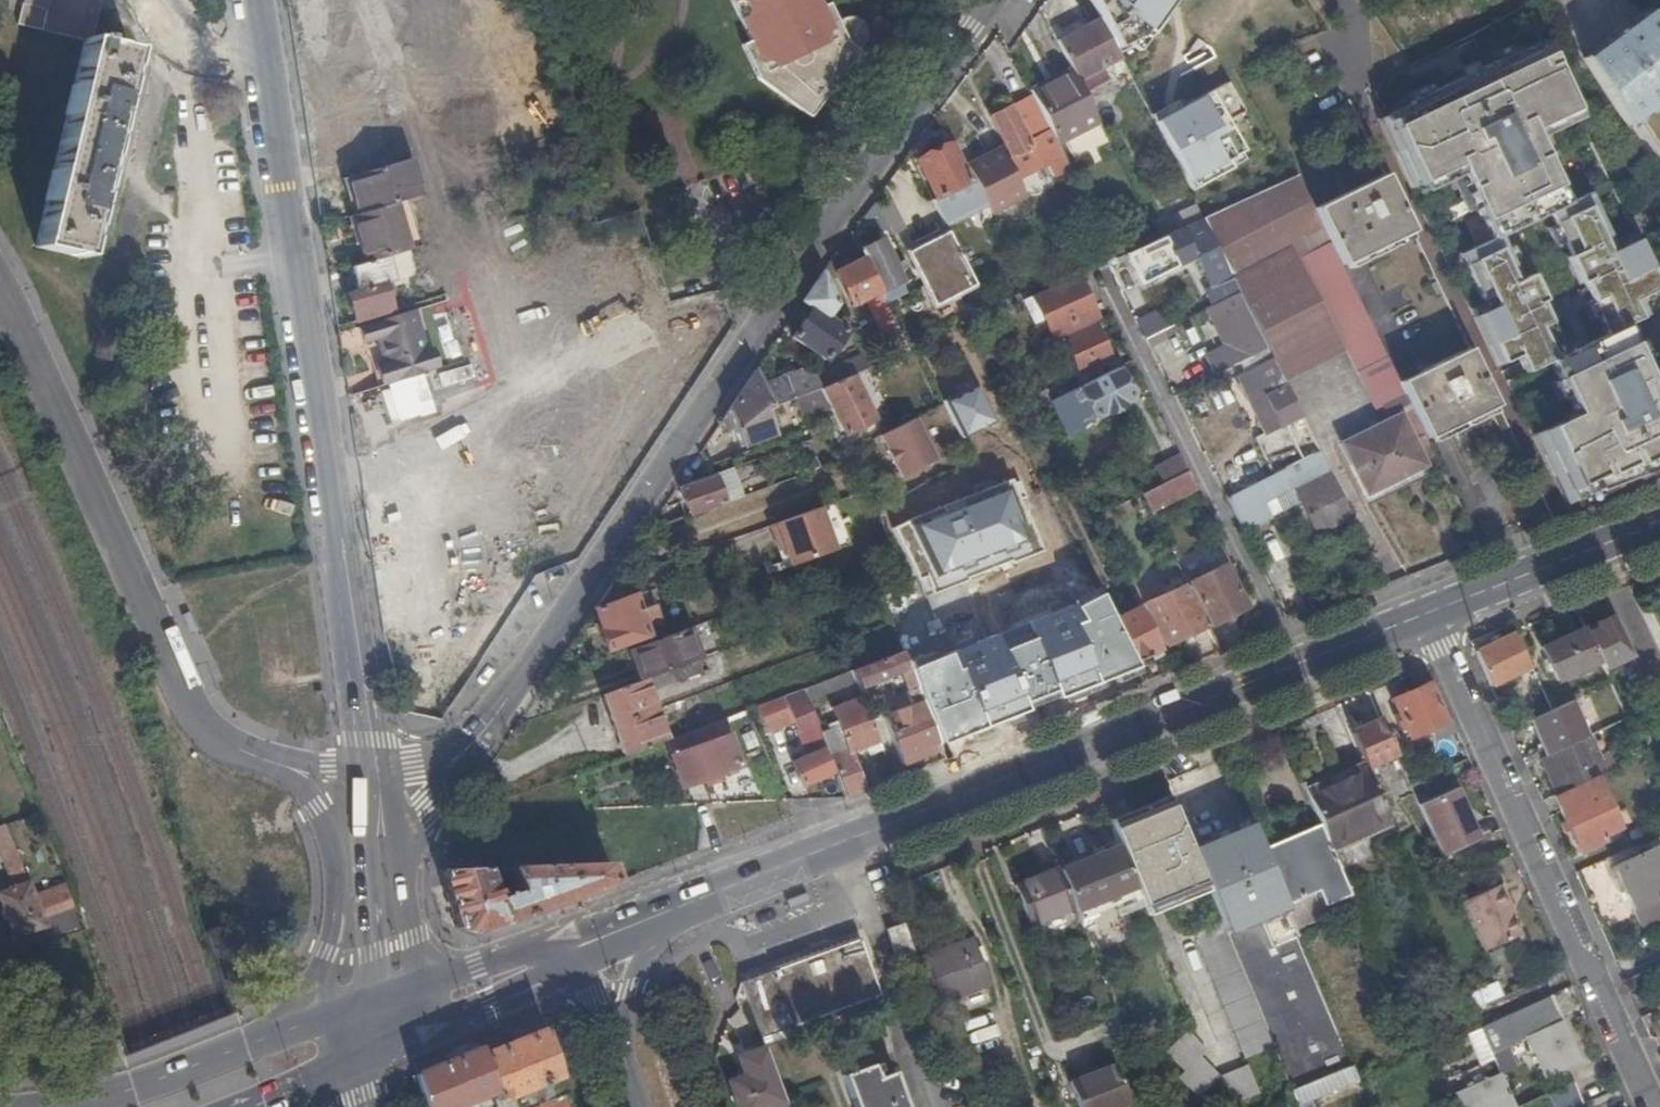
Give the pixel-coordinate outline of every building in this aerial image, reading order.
[(98,45),(99,40),(90,37),(98,1),(95,0),(22,0),(16,24),(83,41),(35,246),(78,257),(93,198),(97,181),(103,183),(116,129),(110,128),(128,52),(98,45)] [(745,1),(749,10),(746,18),(742,20),(751,40),(752,40),(754,44),(752,52),(748,54),(758,76),(770,71),(774,80),(783,86),(778,92),(812,117),(862,50),(849,41),(835,12),(830,14),(823,12),(823,10),(818,0),(741,0),(745,1)] [(1099,18),(1118,54),(1133,47),(1170,0),(1089,0),(1099,18)] [(1625,125),(1655,104),(1659,100),(1659,28),(1647,10),(1581,57),(1625,125)] [(1102,68),(1120,59),(1118,54),(1099,18),(1082,27),(1080,28),(1083,33),(1058,47),(1068,66),(1076,82),(1102,68)] [(1080,28),(1082,27),(1078,20),(1064,28),(1067,34),(1080,28)] [(1054,40),(1058,47),(1083,33),(1080,28),(1067,34),(1054,40)] [(1407,104),(1408,106),(1397,111),(1396,110),(1376,120),(1411,189),(1456,166),(1493,237),(1459,254),(1482,300),(1486,298),(1491,309),(1474,318),(1498,365),(1516,356),(1525,373),(1532,370),(1533,371),(1549,362),(1575,414),(1532,436),(1566,504),(1594,490),(1595,492),(1605,487),(1607,491),(1636,477),(1634,473),(1659,460),(1659,378),(1651,383),(1625,331),(1648,319),(1640,303),(1659,293),(1659,289),(1635,241),(1616,251),(1587,195),(1568,205),(1531,131),(1534,130),(1535,131),(1578,109),(1544,42),(1535,47),(1535,46),(1514,56),(1513,53),(1461,80),(1460,77),(1407,104)] [(1055,141),(1096,119),(1082,91),(1076,82),(1068,66),(1027,87),(1055,141)] [(1108,78),(1102,68),(1076,82),(1082,91),(1108,78)] [(1229,85),(1157,125),(1191,186),(1249,154),(1233,125),(1247,117),(1229,85)] [(1035,155),(1055,145),(1027,94),(1009,104),(1035,155)] [(987,115),(1014,166),(1035,155),(1009,104),(987,115)] [(931,201),(943,224),(984,204),(972,180),(968,182),(949,145),(916,161),(936,198),(931,201)] [(1035,155),(1039,162),(1058,152),(1055,145),(1035,155)] [(984,204),(988,213),(1023,196),(998,148),(963,165),(972,180),(984,204)] [(1017,173),(1039,162),(1035,155),(1014,166),(1017,173)] [(352,176),(346,178),(357,215),(417,198),(421,197),(410,159),(352,176)] [(1411,232),(1382,174),(1313,208),(1342,266),(1411,232)] [(1316,247),(1328,241),(1295,176),(1253,195),(1206,216),(1202,218),(1223,262),(1304,222),(1309,233),(1316,247)] [(357,215),(352,217),(366,262),(389,255),(430,244),(417,198),(357,215)] [(1659,229),(1659,225),(1654,213),(1647,216),(1642,207),(1626,215),(1639,240),(1659,229)] [(1229,273),(1223,262),(1202,218),(1182,227),(1211,286),(1206,288),(1214,303),(1238,291),(1229,273)] [(1289,243),(1309,233),(1304,222),(1223,262),(1229,273),(1289,243)] [(969,288),(975,285),(947,231),(907,252),(933,305),(955,294),(961,306),(974,299),(969,288)] [(1425,465),(1437,459),(1427,439),(1374,334),(1328,241),(1316,247),(1309,233),(1289,243),(1344,351),(1380,423),(1399,414),(1425,465)] [(862,258),(879,292),(901,281),(879,239),(858,250),(862,258)] [(1344,351),(1289,243),(1229,273),(1238,291),(1267,348),(1273,360),(1283,382),(1344,351)] [(1131,273),(1121,254),(1115,256),(1105,261),(1115,281),(1131,273)] [(366,262),(339,269),(346,293),(383,283),(396,279),(389,255),(366,262)] [(894,357),(909,350),(879,292),(862,258),(836,271),(831,259),(822,272),(825,277),(834,273),(850,307),(865,299),(894,357)] [(1074,265),(1077,274),(1093,266),(1089,258),(1074,265)] [(825,277),(822,272),(802,302),(811,309),(792,338),(825,362),(845,330),(826,318),(837,302),(825,277)] [(1030,295),(1025,298),(1030,308),(1035,305),(1050,335),(1095,314),(1075,275),(1067,278),(1030,295)] [(383,283),(346,293),(352,312),(365,308),(368,317),(392,310),(383,283)] [(1213,375),(1267,348),(1238,291),(1214,303),(1213,304),(1219,316),(1225,314),(1238,341),(1228,346),(1205,358),(1213,375)] [(365,308),(352,312),(355,321),(368,317),(365,308)] [(413,310),(357,326),(362,341),(375,337),(384,364),(377,366),(384,386),(436,369),(430,349),(425,351),(413,310)] [(1161,331),(1165,328),(1156,310),(1135,320),(1144,339),(1147,338),(1161,331)] [(1214,319),(1228,346),(1238,341),(1225,314),(1219,316),(1214,319)] [(1179,332),(1185,348),(1206,340),(1199,323),(1179,332)] [(1093,324),(1063,337),(1079,374),(1109,360),(1093,324)] [(948,331),(945,326),(938,329),(941,334),(948,331)] [(1165,340),(1161,331),(1147,338),(1151,347),(1165,340)] [(1427,438),(1496,404),(1490,393),(1467,347),(1400,381),(1427,438)] [(870,367),(863,354),(826,371),(832,383),(852,375),(868,368),(870,367)] [(1265,434),(1301,416),(1283,382),(1273,360),(1237,378),(1265,434)] [(1132,399),(1115,367),(1079,386),(1074,389),(1049,401),(1069,439),(1096,418),(1132,399)] [(890,412),(868,368),(852,375),(875,419),(890,412)] [(815,376),(808,369),(761,386),(770,409),(796,399),(820,389),(815,376)] [(761,386),(755,370),(720,423),(724,422),(727,428),(733,426),(740,446),(774,434),(765,411),(770,409),(761,386)] [(832,383),(820,389),(828,408),(836,414),(846,434),(875,419),(852,375),(832,383)] [(1033,398),(1037,407),(1049,401),(1074,389),(1069,381),(1033,398)] [(979,385),(948,401),(966,435),(996,420),(979,385)] [(828,408),(820,389),(796,399),(803,417),(828,408)] [(1367,495),(1425,465),(1399,414),(1380,423),(1340,443),(1351,465),(1367,495)] [(913,418),(880,435),(901,477),(934,460),(913,418)] [(1318,450),(1224,497),(1242,531),(1300,502),(1316,532),(1350,514),(1318,450)] [(1162,483),(1186,470),(1179,456),(1154,468),(1162,483)] [(1429,474),(1425,465),(1367,495),(1351,465),(1346,467),(1366,505),(1429,474)] [(733,467),(679,487),(690,516),(744,496),(733,467)] [(1141,493),(1150,510),(1195,488),(1186,470),(1162,483),(1141,493)] [(909,523),(936,591),(1044,548),(1018,480),(909,523)] [(821,507),(770,525),(777,542),(783,540),(792,565),(836,549),(821,507)] [(783,540),(777,542),(787,567),(792,565),(783,540)] [(1208,625),(1209,626),(1246,608),(1224,564),(1187,583),(1208,625)] [(1208,625),(1187,583),(1143,604),(1165,646),(1208,625)] [(601,600),(594,610),(601,631),(599,632),(606,652),(652,635),(649,626),(661,622),(655,604),(644,608),(639,594),(645,591),(644,585),(601,600)] [(909,671),(939,748),(1138,670),(1135,661),(1117,617),(1107,592),(909,671)] [(882,658),(901,651),(878,594),(859,601),(882,658)] [(1135,661),(1165,646),(1143,604),(1117,617),(1135,661)] [(1586,634),(1599,662),(1603,670),(1631,655),(1612,616),(1594,625),(1596,629),(1586,634)] [(703,658),(691,627),(686,629),(698,660),(703,658)] [(1586,634),(1583,628),(1540,648),(1556,681),(1599,662),(1586,634)] [(686,629),(633,648),(644,679),(645,679),(698,660),(686,629)] [(1474,651),(1490,686),(1529,668),(1512,633),(1474,651)] [(628,650),(639,681),(644,679),(633,648),(628,650)] [(645,679),(649,691),(692,675),(697,688),(734,674),(726,650),(703,658),(698,660),(645,679)] [(901,763),(939,748),(909,671),(901,651),(882,658),(852,670),(856,680),(859,688),(897,673),(910,704),(882,715),(901,763)] [(845,684),(856,680),(852,670),(841,674),(845,684)] [(603,694),(624,755),(664,740),(666,739),(658,717),(649,691),(645,679),(644,679),(639,681),(603,694)] [(1427,684),(1392,700),(1409,738),(1443,722),(1427,684)] [(803,688),(791,693),(793,699),(805,694),(803,688)] [(721,719),(728,716),(720,694),(690,705),(699,728),(721,719)] [(834,770),(845,796),(864,789),(850,752),(879,740),(862,695),(831,707),(838,727),(821,734),(826,748),(834,770)] [(793,721),(797,731),(813,725),(802,700),(766,715),(773,730),(793,721)] [(1550,710),(1528,721),(1545,757),(1587,738),(1570,701),(1550,710)] [(658,717),(666,739),(699,728),(690,705),(658,717)] [(666,739),(664,740),(679,779),(701,770),(704,778),(705,779),(740,765),(721,719),(699,728),(666,739)] [(1350,734),(1364,764),(1365,768),(1395,754),(1380,720),(1350,734)] [(822,750),(826,748),(821,734),(817,724),(813,725),(797,731),(807,757),(822,750)] [(1596,777),(1615,768),(1609,756),(1599,760),(1588,737),(1587,738),(1545,757),(1541,759),(1556,796),(1596,777)] [(830,771),(834,770),(826,748),(822,750),(830,771)] [(801,784),(830,771),(822,750),(807,757),(793,763),(801,784)] [(1323,830),(1332,850),(1391,825),(1365,768),(1364,764),(1342,773),(1345,781),(1308,796),(1323,830)] [(701,770),(679,779),(682,787),(704,778),(701,770)] [(1556,796),(1552,797),(1579,853),(1622,833),(1596,777),(1556,796)] [(1456,790),(1419,807),(1441,856),(1479,839),(1473,824),(1471,825),(1456,790)] [(1167,796),(1108,819),(1111,827),(1139,816),(1170,803),(1167,796)] [(1197,824),(1242,806),(1239,799),(1194,817),(1197,824)] [(1119,847),(1138,895),(1143,908),(1204,884),(1182,830),(1170,803),(1139,816),(1111,827),(1119,847)] [(1204,884),(1207,892),(1217,916),(1278,891),(1265,861),(1242,806),(1197,824),(1182,830),(1204,884)] [(3,825),(0,826),(0,855),(13,887),(0,892),(0,904),(13,937),(45,927),(40,914),(68,903),(60,884),(32,896),(3,825)] [(1278,891),(1297,937),(1329,923),(1332,928),(1360,916),(1332,850),(1323,830),(1288,845),(1291,850),(1265,861),(1278,891)] [(1074,910),(1077,918),(1138,895),(1119,847),(1059,870),(1074,910)] [(1657,848),(1614,868),(1641,927),(1659,918),(1659,854),(1657,848)] [(486,867),(439,869),(456,928),(472,934),(614,881),(607,863),(510,866),(512,873),(505,876),(511,892),(497,897),(486,867)] [(1059,870),(1058,869),(1014,886),(1031,928),(1074,910),(1059,870)] [(1143,908),(1146,915),(1207,892),(1204,884),(1143,908)] [(1462,903),(1484,952),(1521,935),(1506,902),(1508,901),(1500,886),(1462,903)] [(1278,891),(1217,916),(1219,921),(1270,1044),(1291,1094),(1353,1068),(1312,972),(1297,937),(1278,891)] [(1242,1059),(1271,1047),(1270,1044),(1219,921),(1191,931),(1242,1059)] [(913,950),(902,922),(885,929),(895,957),(913,950)] [(859,938),(739,982),(760,1038),(879,994),(859,938)] [(949,950),(966,994),(989,986),(973,941),(949,950)] [(917,961),(933,1006),(966,994),(949,950),(917,961)] [(1497,982),(1466,996),(1473,1011),(1503,996),(1497,982)] [(1656,1009),(1659,1007),(1659,992),(1651,996),(1656,1009)] [(1550,994),(1511,1013),(1523,1040),(1528,1038),(1546,1077),(1580,1060),(1550,994)] [(1511,1013),(1480,1028),(1485,1040),(1492,1054),(1523,1040),(1511,1013)] [(1480,1028),(1465,1035),(1471,1047),(1476,1045),(1485,1040),(1480,1028)] [(481,1056),(495,1093),(499,1102),(520,1093),(522,1098),(524,1099),(526,1100),(535,1097),(532,1088),(538,1086),(545,1104),(541,1106),(569,1106),(544,1030),(481,1056)] [(1204,1052),(1185,1030),(1163,1050),(1181,1070),(1175,1075),(1195,1097),(1217,1076),(1199,1057),(1204,1052)] [(1485,1040),(1476,1045),(1486,1065),(1495,1061),(1492,1054),(1485,1040)] [(784,1103),(763,1047),(744,1054),(751,1073),(728,1082),(737,1106),(774,1106),(784,1103)] [(415,1075),(423,1106),(459,1106),(476,1101),(495,1093),(481,1056),(477,1050),(415,1075)] [(855,1106),(906,1106),(893,1073),(877,1079),(874,1073),(879,1070),(876,1062),(843,1075),(855,1106)] [(1067,1080),(1077,1106),(1115,1106),(1128,1102),(1113,1063),(1067,1080)] [(1245,1065),(1219,1075),(1230,1103),(1256,1093),(1245,1065)] [(1500,1073),(1454,1095),(1459,1106),(1515,1106),(1500,1073)] [(1545,1096),(1550,1106),(1579,1106),(1580,1106),(1570,1085),(1545,1096)]
